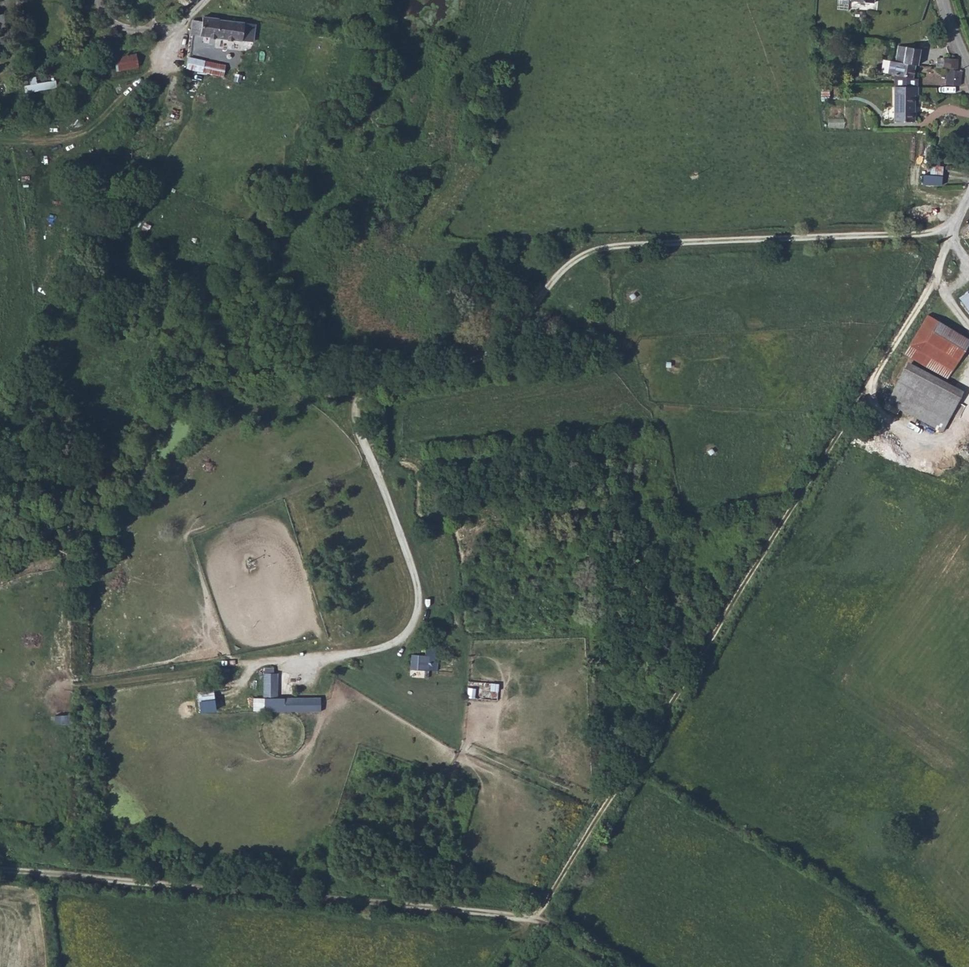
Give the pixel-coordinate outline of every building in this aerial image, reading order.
[(247,15),(208,9),(207,12),(196,12),(195,13),(193,26),(244,32),(247,15)] [(903,45),(901,46),(898,63),(903,64),(916,66),(920,66),(923,49),(903,45)] [(189,58),(228,63),(229,53),(191,48),(189,58)] [(136,52),(114,57),(117,71),(139,66),(136,52)] [(959,65),(945,60),(943,71),(958,74),(959,66),(959,65)] [(890,75),(892,63),(884,62),(882,74),(890,75)] [(903,64),(898,63),(892,63),(890,75),(901,77),(903,64)] [(916,66),(903,64),(901,77),(913,79),(916,66)] [(206,94),(211,74),(171,65),(166,85),(206,94)] [(964,81),(950,78),(950,84),(946,84),(946,89),(963,91),(964,81)] [(838,80),(821,80),(822,89),(837,89),(838,80)] [(893,94),(893,104),(913,104),(918,104),(918,94),(898,94),(893,94)] [(893,104),(893,117),(914,117),(913,104),(893,104)] [(914,117),(893,117),(894,127),(913,128),(914,117)] [(931,164),(929,184),(941,185),(943,165),(931,164)] [(968,310),(968,291),(960,298),(968,310)] [(902,353),(944,381),(968,343),(968,339),(929,313),(902,353)] [(907,362),(886,402),(942,431),(963,391),(907,362)] [(426,644),(425,654),(411,653),(410,668),(437,670),(440,645),(426,644)] [(264,674),(264,698),(274,698),(274,674),(273,674),(273,668),(265,668),(265,674),(264,674)] [(264,711),(283,711),(283,702),(320,701),(320,698),(277,699),(276,674),(274,674),(274,698),(264,698),(264,711)] [(467,698),(497,700),(498,684),(468,682),(467,698)] [(198,699),(200,712),(215,710),(214,698),(198,699)] [(320,711),(320,701),(283,702),(283,711),(320,711)] [(56,715),(56,723),(71,722),(71,714),(56,715)]
